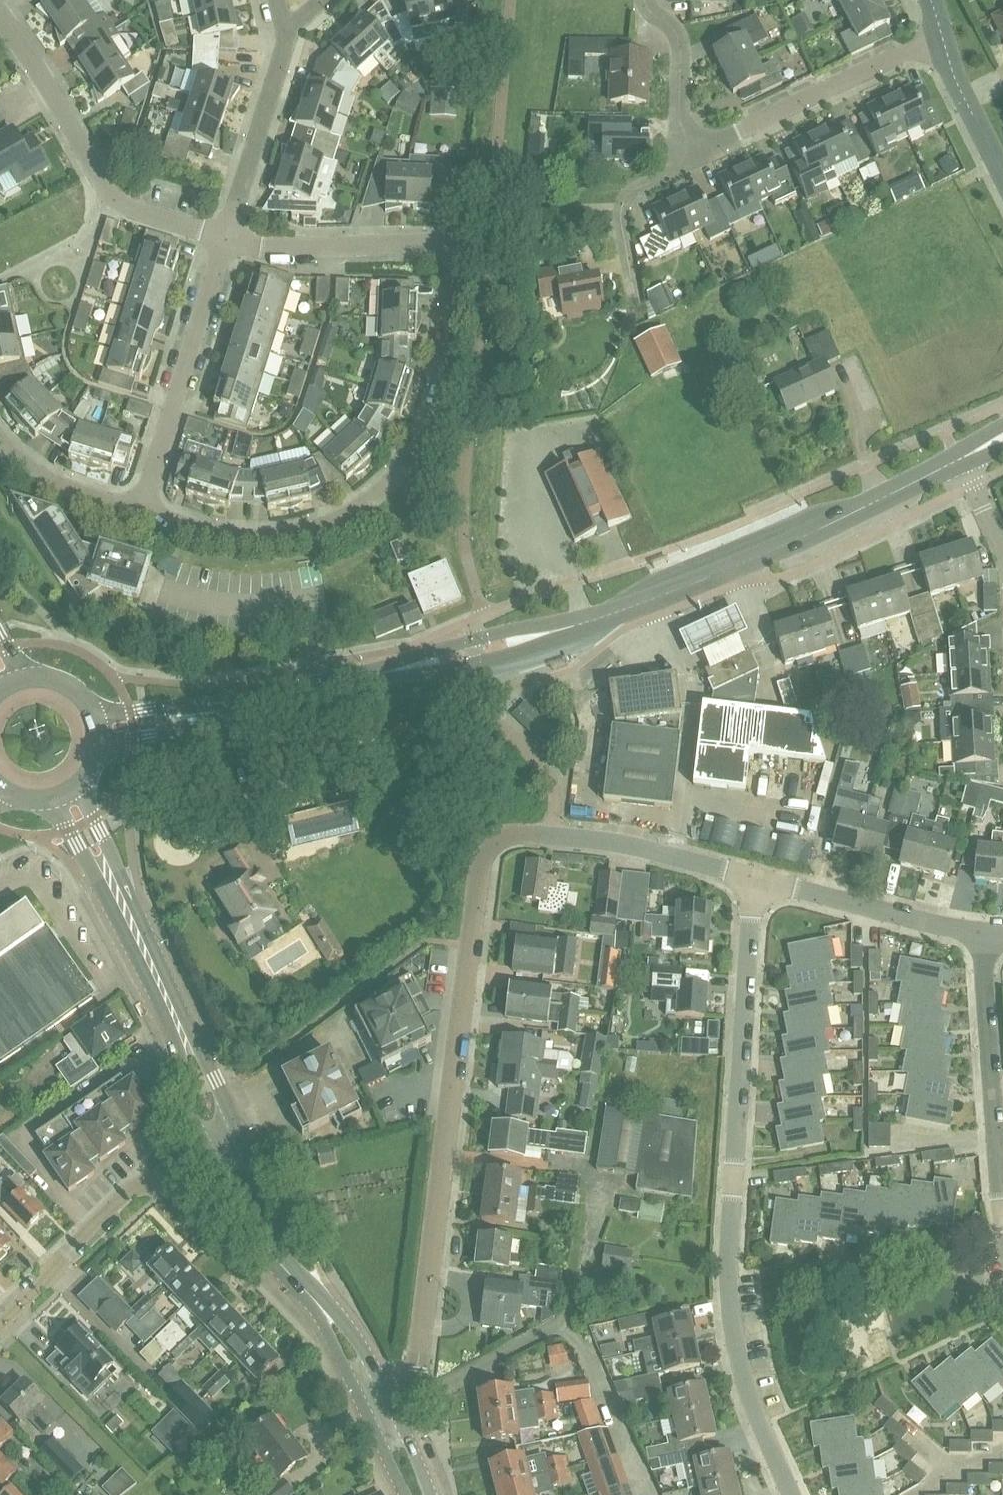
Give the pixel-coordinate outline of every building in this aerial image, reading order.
[(37,8),(50,20),(52,18),(55,23),(85,3),(83,0),(49,0),(37,8)] [(231,0),(194,0),(197,16),(233,8),(231,0)] [(393,21),(404,43),(406,47),(415,42),(435,37),(433,27),(434,26),(428,0),(405,0),(408,12),(393,21)] [(434,26),(445,24),(446,31),(457,28),(468,29),(469,4),(451,3),(451,0),(428,0),(434,26)] [(848,18),(880,2),(879,0),(839,0),(848,18)] [(880,2),(848,18),(854,30),(841,36),(852,57),(875,46),(869,35),(891,24),(889,20),(890,17),(890,13),(888,10),(886,8),(882,7),(880,2)] [(85,3),(55,23),(58,27),(56,29),(61,45),(85,30),(92,40),(113,26),(106,16),(97,21),(85,3)] [(233,8),(197,16),(202,37),(195,38),(194,49),(220,50),(221,33),(244,28),(237,13),(234,13),(233,8)] [(354,27),(350,31),(374,58),(383,50),(387,55),(395,48),(404,43),(393,21),(378,28),(361,11),(352,25),(354,27)] [(724,72),(756,57),(752,48),(768,40),(757,16),(732,28),(737,40),(715,51),(724,72)] [(113,26),(92,40),(98,50),(75,66),(88,77),(90,76),(93,81),(123,61),(111,42),(120,37),(117,32),(113,26)] [(374,58),(350,31),(346,34),(344,33),(328,41),(345,59),(336,73),(357,87),(363,78),(358,72),(374,58)] [(569,78),(585,78),(586,56),(606,56),(606,40),(570,40),(569,78)] [(220,50),(194,49),(194,62),(219,63),(220,50)] [(651,54),(610,53),(609,81),(612,81),(612,102),(647,103),(648,71),(651,71),(651,54)] [(761,68),(756,57),(724,72),(734,93),(757,83),(763,94),(784,83),(774,62),(761,68)] [(123,61),(93,81),(96,85),(93,86),(99,103),(123,87),(130,98),(136,107),(145,100),(151,84),(144,73),(135,79),(123,61)] [(219,63),(194,62),(193,72),(200,75),(193,95),(228,107),(229,101),(232,102),(241,88),(218,80),(219,63)] [(357,87),(336,73),(327,88),(303,80),(303,98),(305,99),(303,104),(338,115),(345,94),(351,96),(357,87)] [(901,97),(892,101),(907,133),(921,126),(923,132),(927,133),(944,125),(934,103),(923,108),(913,86),(899,92),(901,97)] [(434,90),(434,112),(455,113),(456,91),(434,90)] [(228,107),(193,95),(189,106),(170,100),(167,109),(186,116),(221,127),(228,107)] [(907,133),(892,101),(884,105),(882,101),(868,107),(879,129),(868,134),(878,156),(898,146),(895,139),(907,133)] [(338,115),(303,104),(302,109),(299,108),(290,123),(317,131),(314,143),(338,151),(342,139),(332,135),(338,115)] [(170,133),(166,145),(190,153),(193,142),(221,150),(222,133),(219,132),(221,127),(186,116),(179,136),(170,133)] [(622,132),(622,119),(590,119),(590,143),(604,144),(604,160),(623,160),(623,163),(626,165),(629,166),(632,166),(634,163),(635,160),(649,161),(649,132),(622,132)] [(827,132),(818,136),(833,168),(833,167),(855,157),(859,165),(870,160),(860,138),(849,143),(839,121),(825,127),(827,132)] [(0,136),(0,179),(13,172),(19,184),(50,166),(33,137),(21,143),(13,129),(0,136)] [(833,168),(818,136),(810,140),(807,135),(794,142),(804,164),(794,169),(808,200),(822,193),(820,190),(827,186),(826,185),(839,179),(833,167),(833,168)] [(338,151),(314,143),(310,155),(283,146),(282,164),(284,164),(283,169),(331,185),(338,163),(334,162),(338,151)] [(190,153),(166,145),(162,157),(186,165),(190,153)] [(744,170),(759,202),(772,196),(776,206),(798,196),(789,177),(777,183),(764,156),(751,162),(753,166),(744,170)] [(409,206),(411,170),(410,170),(410,162),(389,162),(379,158),(371,183),(387,188),(386,212),(403,208),(403,206),(409,206)] [(411,170),(409,206),(414,206),(414,209),(431,214),(432,190),(449,186),(443,161),(433,164),(432,171),(411,170)] [(331,185),(283,169),(281,175),(279,174),(270,189),(293,196),(292,213),(317,214),(318,204),(321,194),(327,196),(331,185)] [(730,199),(719,204),(730,226),(741,220),(737,213),(759,202),(744,170),(735,175),(733,170),(720,177),(730,199)] [(888,188),(896,204),(925,190),(918,173),(888,188)] [(686,198),(678,201),(693,233),(705,228),(711,241),(732,231),(730,226),(719,204),(708,209),(698,187),(684,193),(686,198)] [(693,233),(678,201),(669,205),(667,201),(653,208),(664,230),(653,235),(663,257),(680,249),(682,245),(679,240),(693,233)] [(120,223),(108,219),(100,243),(113,247),(120,223)] [(312,227),(317,227),(317,219),(305,219),(305,227),(312,227)] [(147,231),(136,266),(177,279),(178,277),(178,274),(178,272),(178,270),(178,268),(178,265),(177,265),(180,256),(175,255),(179,241),(147,231)] [(94,262),(90,274),(103,278),(107,266),(94,262)] [(177,279),(136,266),(130,287),(167,298),(169,290),(170,290),(171,289),(173,287),(174,285),(175,283),(176,281),(177,279)] [(243,300),(284,312),(295,277),(262,267),(258,281),(254,279),(251,288),(250,288),(249,290),(247,291),(246,293),(245,295),(244,297),(243,300)] [(583,312),(605,308),(599,276),(568,282),(565,268),(538,273),(543,298),(561,294),(565,315),(568,315),(569,319),(583,316),(583,312)] [(103,278),(90,274),(86,287),(99,291),(103,278)] [(331,279),(318,278),(316,303),(330,304),(331,279)] [(350,280),(337,279),(336,304),(349,305),(350,280)] [(381,281),(379,318),(422,320),(422,317),(422,315),(421,313),(421,311),(420,309),(419,307),(419,297),(414,297),(415,283),(381,281)] [(167,298),(130,287),(123,307),(164,320),(165,318),(165,316),(165,313),(165,311),(165,309),(165,307),(164,307),(167,298)] [(243,313),(241,321),(278,333),(284,312),(243,300),(242,302),(242,304),(242,306),(242,309),(242,311),(243,313)] [(21,339),(13,303),(0,306),(0,344),(21,339)] [(77,316),(90,319),(94,307),(81,303),(77,316)] [(164,320),(123,307),(117,328),(154,339),(156,331),(157,331),(159,330),(160,328),(161,326),(162,324),(163,322),(164,320)] [(90,319),(77,316),(73,328),(86,332),(90,319)] [(379,318),(378,354),(412,355),(412,342),(417,342),(418,332),(418,333),(419,331),(420,328),(421,326),(422,324),(422,322),(422,320),(379,318)] [(278,333),(241,321),(238,330),(237,329),(236,331),(234,333),(233,335),(232,337),(231,339),(230,341),(271,354),(278,333)] [(328,326),(323,342),(334,345),(339,329),(328,326)] [(154,339),(117,328),(110,349),(151,361),(152,359),(152,357),(152,355),(152,352),(152,350),(152,348),(151,348),(154,339)] [(308,328),(304,341),(317,345),(321,332),(308,328)] [(682,364),(665,328),(636,341),(653,377),(682,364)] [(825,365),(841,358),(828,331),(805,342),(815,365),(776,382),(788,411),(836,389),(825,365)] [(21,339),(0,344),(0,385),(30,369),(25,360),(21,339)] [(271,354),(230,341),(230,343),(229,345),(229,347),(229,350),(229,352),(230,354),(228,363),(265,374),(271,354)] [(317,345),(304,341),(300,354),(313,358),(317,345)] [(334,345),(323,342),(318,358),(329,361),(334,345)] [(151,361),(110,349),(99,383),(132,394),(136,380),(141,382),(143,372),(144,373),(146,371),(147,369),(148,368),(149,366),(150,363),(151,361)] [(377,364),(371,385),(412,398),(412,396),(413,393),(413,391),(413,389),(413,386),(412,384),(415,375),(411,374),(412,355),(378,354),(377,364)] [(218,380),(217,382),(258,395),(265,374),(228,363),(225,371),(223,372),(222,374),(220,376),(219,378),(218,380)] [(325,379),(327,371),(315,368),(310,386),(322,390),(325,379)] [(30,369),(0,385),(9,401),(6,404),(12,411),(12,414),(13,416),(14,418),(15,420),(17,422),(18,423),(50,394),(35,378),(30,369)] [(295,370),(291,382),(304,386),(308,374),(295,370)] [(258,395),(217,382),(217,384),(216,386),(216,389),(216,391),(216,393),(217,396),(215,405),(219,406),(215,420),(247,430),(258,395)] [(304,386),(291,382),(287,395),(300,399),(304,386)] [(364,406),(359,414),(388,433),(398,417),(401,418),(404,409),(405,409),(406,408),(408,406),(409,404),(410,402),(411,400),(412,398),(371,385),(364,406)] [(64,410),(50,394),(18,423),(20,425),(22,427),(24,428),(26,429),(29,431),(30,430),(36,437),(39,434),(55,444),(73,416),(64,410)] [(154,407),(147,404),(131,399),(127,412),(150,419),(154,407)] [(317,403),(306,400),(304,409),(315,411),(317,403)] [(296,425),(304,432),(314,418),(303,412),(296,425)] [(388,433),(359,414),(353,423),(337,438),(367,469),(368,468),(370,466),(371,464),(372,462),(373,460),(374,458),(373,458),(380,451),(378,448),(388,433)] [(82,421),(73,416),(55,444),(71,454),(69,458),(79,461),(78,461),(81,463),(84,465),(87,467),(90,468),(102,428),(82,421)] [(213,425),(197,420),(189,418),(185,430),(209,438),(213,425)] [(291,425),(275,435),(279,447),(301,438),(291,425)] [(137,439),(102,428),(90,468),(93,468),(96,469),(100,469),(103,469),(112,471),(114,467),(127,471),(137,439)] [(252,451),(254,438),(238,433),(233,456),(251,461),(252,451)] [(322,452),(312,457),(328,487),(345,479),(347,482),(354,475),(355,475),(355,476),(357,475),(359,474),(361,473),(363,472),(365,471),(367,469),(337,438),(322,452)] [(545,475),(576,543),(631,518),(601,451),(545,475)] [(207,505),(220,464),(185,453),(174,486),(188,490),(187,495),(196,497),(196,498),(195,498),(197,500),(199,501),(202,504),(205,504),(207,505)] [(303,462),(282,467),(291,509),(294,508),(296,507),(298,506),(300,505),(302,504),(304,502),(303,502),(313,500),(312,496),(328,487),(312,457),(303,462)] [(220,464),(207,505),(209,506),(211,506),(216,506),(218,506),(220,506),(220,505),(229,508),(231,504),(249,505),(251,471),(240,471),(220,464)] [(251,471),(249,505),(268,506),(269,510),(278,508),(280,509),(282,509),(285,509),(287,509),(289,509),(291,509),(282,467),(261,472),(251,471)] [(11,496),(66,583),(73,579),(92,585),(138,600),(149,564),(103,550),(102,552),(83,546),(60,512),(11,496)] [(402,540),(391,545),(398,563),(409,558),(402,540)] [(946,551),(957,588),(984,580),(973,543),(946,551)] [(957,588),(946,551),(919,560),(931,596),(957,588)] [(424,614),(462,599),(446,562),(409,577),(424,614)] [(900,577),(874,585),(885,621),(911,612),(900,577)] [(885,621),(874,585),(847,593),(859,629),(885,621)] [(998,610),(996,585),(983,586),(985,611),(998,610)] [(407,630),(422,624),(415,607),(401,613),(398,605),(368,617),(377,638),(405,626),(407,630)] [(738,610),(681,635),(692,659),(703,654),(709,668),(745,652),(738,636),(748,632),(738,610)] [(827,612),(802,620),(813,657),(839,648),(827,612)] [(937,612),(925,615),(934,644),(936,644),(934,639),(944,636),(937,612)] [(934,644),(925,615),(913,619),(920,643),(922,643),(924,648),(934,644)] [(813,657),(802,620),(774,629),(785,665),(813,657)] [(949,675),(989,672),(988,650),(969,651),(968,639),(947,640),(949,675)] [(852,648),(859,673),(871,669),(863,645),(852,648)] [(859,673),(852,648),(839,653),(847,677),(859,673)] [(713,691),(756,671),(747,651),(745,652),(709,668),(704,671),(708,681),(713,691)] [(756,671),(713,691),(713,693),(713,706),(704,705),(694,785),(746,791),(750,755),(826,764),(811,718),(787,715),(753,710),(756,673),(758,672),(757,671),(756,671)] [(991,694),(989,672),(949,675),(951,709),(971,707),(971,695),(991,694)] [(616,719),(617,729),(613,729),(605,800),(672,808),(680,737),(679,737),(682,715),(676,677),(611,687),(616,719)] [(787,715),(799,710),(790,680),(778,684),(787,715)] [(916,685),(902,687),(906,710),(920,708),(916,685)] [(971,707),(951,709),(953,742),(993,740),(992,718),(972,719),(971,707)] [(995,762),(993,740),(953,742),(955,777),(976,776),(975,763),(995,762)] [(856,854),(871,797),(852,792),(860,764),(846,762),(832,814),(842,816),(834,848),(856,854)] [(975,810),(981,785),(981,783),(968,781),(961,807),(975,810)] [(975,810),(987,813),(990,802),(1002,805),(1002,790),(981,785),(975,810)] [(902,816),(909,791),(896,788),(889,812),(902,816)] [(909,791),(902,816),(903,816),(899,830),(898,830),(898,831),(909,833),(901,866),(923,871),(936,824),(916,819),(923,795),(909,791)] [(882,800),(871,797),(856,854),(880,860),(889,827),(876,824),(882,800)] [(288,820),(292,837),(309,833),(311,843),(328,838),(322,811),(288,820)] [(936,824),(923,871),(948,877),(956,844),(943,841),(946,827),(948,828),(950,821),(937,818),(936,824)] [(1002,839),(1002,833),(994,833),(992,848),(978,846),(975,880),(999,882),(1002,839)] [(263,925),(276,916),(264,899),(267,897),(261,886),(264,884),(241,848),(227,857),(241,877),(217,893),(237,924),(229,929),(239,945),(265,928),(263,925)] [(568,887),(556,885),(558,871),(550,870),(551,865),(527,862),(522,899),(541,902),(539,911),(564,914),(568,887)] [(614,937),(616,919),(619,876),(599,875),(595,918),(592,918),(591,935),(614,937)] [(665,876),(653,875),(651,891),(664,892),(665,876)] [(631,921),(634,896),(618,895),(616,920),(631,921)] [(634,896),(631,921),(643,922),(661,928),(710,932),(711,907),(677,905),(676,918),(646,915),(647,897),(634,896)] [(0,919),(0,964),(54,932),(34,899),(0,919)] [(344,953),(323,919),(307,929),(328,962),(344,953)] [(710,932),(661,928),(660,938),(675,939),(674,953),(708,955),(710,932)] [(573,978),(577,942),(517,934),(512,971),(573,978)] [(829,960),(830,963),(837,961),(831,937),(789,947),(794,968),(829,960)] [(851,961),(863,961),(863,947),(851,947),(851,961)] [(620,953),(612,951),(609,968),(618,969),(620,953)] [(869,973),(871,973),(881,973),(881,951),(869,951),(869,973)] [(902,982),(939,989),(944,967),(901,959),(897,981),(902,982)] [(829,960),(794,968),(787,970),(791,991),(792,992),(829,983),(829,985),(835,983),(830,963),(829,960)] [(704,1017),(706,986),(679,984),(680,970),(654,968),(652,999),(678,1001),(677,1015),(704,1017)] [(618,973),(598,971),(597,987),(617,989),(618,973)] [(854,973),(854,983),(863,984),(863,973),(854,973)] [(882,982),(881,973),(871,973),(871,982),(882,982)] [(432,1041),(411,1001),(422,995),(412,975),(383,990),(386,997),(355,1013),(382,1066),(432,1041)] [(939,989),(902,982),(898,1005),(904,1006),(940,1011),(945,990),(939,989)] [(792,992),(791,991),(785,992),(790,1015),(827,1006),(827,1007),(834,1005),(829,985),(829,983),(792,992)] [(863,984),(854,983),(854,995),(863,995),(863,984)] [(566,1011),(577,1012),(579,998),(551,995),(552,988),(511,984),(509,1001),(566,1008),(566,1011)] [(869,1004),(878,1004),(878,994),(869,994),(869,1004)] [(566,1008),(509,1001),(507,1019),(547,1023),(548,1017),(559,1018),(557,1032),(575,1034),(577,1012),(566,1011),(566,1008)] [(878,1016),(878,1004),(869,1004),(869,1016),(878,1016)] [(827,1006),(790,1015),(784,1015),(789,1037),(789,1038),(825,1029),(825,1030),(832,1029),(827,1007),(827,1006)] [(940,1011),(904,1006),(900,1027),(905,1028),(942,1034),(947,1013),(940,1011)] [(76,1071),(124,1038),(106,1011),(64,1040),(74,1055),(68,1059),(76,1071)] [(854,1029),(863,1029),(863,1018),(854,1018),(854,1029)] [(942,1034),(905,1028),(901,1050),(907,1051),(944,1057),(948,1036),(942,1034)] [(789,1038),(789,1037),(783,1038),(788,1060),(824,1052),(824,1053),(831,1052),(825,1030),(825,1029),(789,1038)] [(863,1029),(854,1029),(854,1040),(864,1040),(863,1029)] [(589,1035),(582,1073),(583,1073),(584,1073),(600,1075),(607,1038),(589,1035)] [(557,1070),(558,1070),(560,1052),(545,1050),(546,1043),(504,1038),(504,1039),(505,1039),(502,1063),(557,1070)] [(869,1050),(878,1050),(878,1039),(869,1039),(869,1050)] [(878,1061),(878,1050),(869,1050),(869,1061),(878,1061)] [(944,1057),(907,1051),(903,1072),(909,1073),(946,1080),(950,1059),(944,1057)] [(824,1052),(788,1060),(781,1062),(786,1082),(786,1083),(823,1074),(823,1075),(829,1074),(824,1053),(824,1052)] [(362,1116),(330,1053),(284,1076),(300,1108),(291,1112),(303,1135),(339,1117),(343,1126),(362,1116)] [(557,1070),(502,1063),(501,1066),(498,1066),(497,1075),(500,1075),(499,1088),(511,1090),(508,1117),(536,1120),(541,1077),(556,1079),(557,1070)] [(854,1074),(863,1074),(863,1063),(854,1063),(854,1074)] [(583,1073),(582,1083),(588,1084),(587,1092),(597,1094),(600,1076),(600,1075),(584,1073),(583,1073)] [(946,1080),(909,1073),(904,1095),(910,1096),(948,1102),(952,1081),(946,1080)] [(786,1083),(786,1082),(779,1084),(784,1105),(784,1106),(820,1098),(821,1098),(828,1096),(823,1075),(823,1074),(786,1083)] [(863,1074),(854,1074),(854,1086),(863,1086),(863,1074)] [(126,1145),(121,1138),(131,1131),(132,1132),(157,1115),(133,1081),(127,1085),(121,1077),(36,1136),(50,1156),(46,1158),(70,1192),(95,1175),(90,1168),(100,1161),(101,1162),(126,1145)] [(869,1096),(878,1096),(878,1085),(869,1085),(869,1096)] [(878,1096),(869,1096),(869,1107),(878,1107),(878,1096)] [(948,1102),(910,1096),(906,1118),(949,1127),(954,1104),(948,1102)] [(784,1106),(784,1105),(777,1106),(782,1128),(783,1130),(820,1121),(820,1122),(826,1120),(821,1098),(820,1098),(784,1106)] [(656,1099),(653,1116),(606,1109),(597,1170),(639,1177),(636,1191),(689,1199),(698,1125),(681,1122),(684,1104),(656,1099)] [(854,1120),(863,1120),(863,1110),(854,1110),(854,1120)] [(863,1120),(854,1120),(854,1131),(863,1131),(863,1120)] [(783,1130),(782,1128),(776,1129),(781,1152),(824,1143),(820,1122),(820,1121),(783,1130)] [(584,1155),(587,1135),(557,1131),(557,1134),(527,1131),(527,1130),(494,1125),(491,1154),(524,1158),(525,1147),(584,1155)] [(869,1147),(891,1147),(890,1125),(869,1125),(869,1147)] [(15,1147),(8,1154),(30,1178),(37,1171),(15,1147)] [(320,1166),(337,1162),(334,1147),(317,1151),(320,1166)] [(932,1152),(934,1161),(934,1164),(955,1162),(954,1150),(932,1152)] [(934,1161),(932,1152),(922,1154),(923,1162),(934,1161)] [(886,1158),(888,1167),(899,1165),(897,1157),(886,1158)] [(888,1167),(886,1158),(876,1160),(877,1168),(888,1167)] [(853,1163),(842,1164),(843,1173),(854,1171),(853,1163)] [(843,1173),(842,1164),(830,1166),(832,1174),(843,1173)] [(806,1169),(795,1171),(796,1179),(807,1178),(806,1169)] [(936,1185),(930,1223),(952,1226),(956,1199),(964,1200),(966,1188),(958,1187),(958,1182),(959,1171),(948,1169),(946,1181),(936,1179),(935,1185),(936,1185)] [(484,1195),(544,1202),(545,1190),(519,1187),(521,1174),(488,1170),(484,1195)] [(796,1179),(795,1171),(774,1173),(776,1185),(797,1182),(796,1179)] [(0,1181),(0,1201),(6,1207),(27,1229),(44,1213),(23,1191),(27,1187),(16,1176),(7,1184),(2,1179),(0,1181)] [(913,1189),(907,1226),(929,1230),(930,1223),(936,1185),(935,1185),(913,1182),(912,1188),(913,1189)] [(891,1185),(890,1191),(885,1229),(906,1232),(907,1226),(913,1189),(912,1188),(891,1185)] [(868,1188),(867,1194),(862,1232),(863,1232),(885,1235),(885,1229),(890,1191),(868,1188)] [(555,1190),(554,1203),(575,1205),(576,1192),(555,1190)] [(845,1190),(845,1197),(839,1235),(840,1235),(862,1239),(863,1232),(862,1232),(867,1194),(845,1190)] [(822,1194),(821,1200),(822,1200),(816,1238),(818,1239),(839,1242),(840,1235),(839,1235),(845,1197),(822,1194)] [(544,1202),(484,1195),(481,1220),(514,1224),(516,1211),(542,1214),(544,1202)] [(800,1197),(799,1203),(793,1241),(795,1241),(817,1245),(818,1239),(816,1238),(822,1200),(821,1200),(800,1197)] [(662,1224),(664,1206),(621,1200),(619,1212),(639,1215),(638,1220),(662,1224)] [(799,1203),(777,1200),(770,1245),(794,1248),(795,1241),(793,1241),(799,1203)] [(8,1255),(5,1251),(11,1245),(0,1233),(0,1263),(8,1255)] [(508,1270),(509,1264),(527,1266),(528,1258),(510,1255),(512,1240),(480,1236),(476,1265),(508,1270)] [(166,1287),(188,1266),(170,1247),(161,1255),(157,1251),(144,1263),(166,1287)] [(630,1274),(633,1252),(606,1247),(602,1269),(630,1274)] [(536,1278),(560,1281),(562,1268),(538,1265),(536,1278)] [(207,1286),(188,1266),(166,1287),(185,1306),(207,1286)] [(560,1281),(536,1278),(520,1275),(518,1287),(488,1283),(483,1327),(500,1329),(500,1328),(499,1327),(500,1314),(518,1317),(519,1306),(541,1309),(556,1310),(560,1281)] [(207,1286),(185,1306),(203,1325),(225,1305),(207,1286)] [(144,1308),(149,1313),(156,1306),(147,1296),(137,1306),(141,1311),(144,1308)] [(130,1320),(111,1301),(98,1314),(116,1333),(130,1320)] [(243,1324),(225,1305),(203,1325),(204,1326),(209,1331),(222,1344),(243,1324)] [(141,1311),(137,1306),(130,1313),(139,1322),(149,1313),(144,1308),(141,1311)] [(647,1326),(645,1315),(618,1320),(620,1332),(647,1326)] [(659,1348),(695,1341),(689,1315),(654,1323),(657,1338),(633,1343),(636,1354),(659,1349),(659,1348)] [(67,1359),(59,1367),(90,1399),(112,1378),(105,1372),(114,1364),(90,1339),(93,1336),(80,1322),(70,1332),(73,1336),(58,1350),(67,1359)] [(174,1344),(184,1335),(173,1323),(156,1340),(167,1351),(174,1344)] [(262,1343),(243,1324),(222,1344),(240,1363),(262,1343)] [(184,1335),(174,1344),(179,1349),(181,1347),(186,1351),(193,1345),(209,1331),(204,1326),(188,1340),(184,1335)] [(700,1366),(695,1341),(659,1348),(659,1349),(665,1374),(700,1366)] [(975,1355),(974,1355),(999,1383),(998,1384),(1002,1389),(1002,1354),(991,1341),(975,1355)] [(262,1343),(240,1363),(258,1383),(280,1362),(262,1343)] [(174,1344),(167,1351),(176,1361),(186,1351),(181,1347),(179,1349),(174,1344)] [(971,1350),(954,1364),(953,1365),(978,1393),(976,1394),(981,1399),(998,1384),(999,1383),(974,1355),(975,1355),(971,1350)] [(622,1372),(619,1359),(608,1362),(611,1375),(622,1372)] [(949,1359),(933,1373),(932,1374),(957,1402),(956,1403),(960,1408),(976,1394),(978,1393),(953,1365),(954,1364),(949,1359)] [(184,1379),(171,1364),(159,1375),(173,1390),(184,1379)] [(932,1374),(933,1373),(929,1369),(911,1385),(940,1417),(956,1403),(957,1402),(932,1374)] [(218,1384),(223,1389),(230,1382),(221,1373),(211,1382),(215,1387),(218,1384)] [(634,1390),(660,1384),(658,1374),(631,1379),(634,1390)] [(174,1391),(166,1399),(184,1417),(200,1402),(183,1385),(187,1381),(186,1380),(174,1391)] [(45,1435),(57,1423),(39,1405),(44,1400),(25,1381),(2,1404),(21,1423),(27,1417),(45,1435)] [(215,1387),(211,1382),(204,1389),(213,1399),(223,1389),(218,1384),(215,1387)] [(660,1384),(634,1390),(636,1401),(663,1395),(660,1384)] [(674,1418),(709,1410),(703,1385),(668,1393),(674,1418)] [(534,1409),(556,1407),(554,1393),(534,1396),(533,1392),(518,1394),(519,1398),(513,1399),(511,1389),(479,1394),(483,1416),(515,1412),(534,1409)] [(875,1407),(881,1412),(891,1421),(899,1412),(883,1398),(875,1407)] [(184,1417),(201,1435),(210,1428),(202,1420),(210,1412),(200,1402),(184,1417)] [(584,1403),(574,1405),(584,1433),(603,1429),(593,1402),(584,1403)] [(557,1419),(556,1407),(534,1409),(536,1422),(557,1419)] [(714,1435),(709,1410),(674,1418),(679,1443),(714,1435)] [(518,1436),(515,1412),(483,1416),(486,1441),(518,1436)] [(171,1429),(175,1432),(164,1443),(175,1454),(195,1433),(178,1416),(172,1422),(171,1429)] [(278,1480),(308,1457),(295,1441),(293,1443),(272,1416),(247,1436),(261,1454),(259,1455),(278,1480)] [(858,1440),(857,1439),(854,1418),(810,1425),(814,1447),(820,1446),(858,1440)] [(893,1420),(885,1429),(901,1443),(902,1441),(909,1434),(893,1420)] [(7,1442),(6,1440),(13,1433),(2,1421),(0,1423),(0,1449),(7,1442)] [(993,1423),(993,1432),(993,1434),(1002,1434),(1002,1423),(993,1423)] [(588,1464),(618,1456),(608,1431),(577,1437),(588,1464)] [(972,1434),(972,1444),(993,1444),(993,1434),(993,1432),(972,1432),(972,1434)] [(972,1454),(972,1444),(972,1434),(956,1434),(956,1442),(950,1442),(950,1454),(972,1454)] [(61,1476),(76,1462),(54,1439),(39,1454),(61,1476)] [(863,1439),(857,1439),(858,1440),(820,1446),(823,1468),(829,1467),(866,1461),(863,1439)] [(902,1441),(901,1443),(894,1451),(910,1465),(911,1463),(919,1455),(902,1441)] [(658,1458),(676,1454),(673,1443),(646,1450),(648,1460),(658,1458)] [(676,1454),(658,1458),(661,1470),(688,1463),(685,1452),(676,1454)] [(700,1486),(735,1478),(729,1452),(694,1460),(698,1476),(686,1479),(689,1489),(700,1486)] [(1,1486),(17,1472),(8,1462),(0,1454),(0,1485),(1,1486)] [(496,1487),(527,1479),(521,1456),(490,1464),(496,1487)] [(546,1474),(567,1469),(564,1456),(543,1461),(546,1474)] [(599,1494),(628,1485),(618,1456),(588,1464),(599,1494)] [(872,1460),(866,1461),(829,1467),(833,1489),(838,1488),(876,1482),(875,1481),(872,1460)] [(911,1463),(910,1465),(903,1473),(920,1487),(928,1477),(911,1463)] [(989,1464),(989,1474),(989,1476),(1002,1476),(1002,1464),(989,1464)] [(571,1482),(567,1469),(546,1474),(549,1487),(571,1482)] [(989,1474),(968,1474),(968,1485),(968,1487),(989,1486),(989,1476),(989,1474)] [(700,1486),(703,1494),(739,1494),(735,1478),(700,1486)] [(496,1487),(498,1494),(531,1494),(527,1479),(496,1487)] [(838,1488),(839,1494),(884,1494),(881,1480),(875,1481),(876,1482),(838,1488)] [(284,1481),(266,1494),(292,1494),(294,1494),(284,1481)] [(599,1494),(632,1494),(628,1485),(599,1494)] [(946,1494),(968,1494),(968,1487),(968,1485),(946,1485),(946,1494)]
